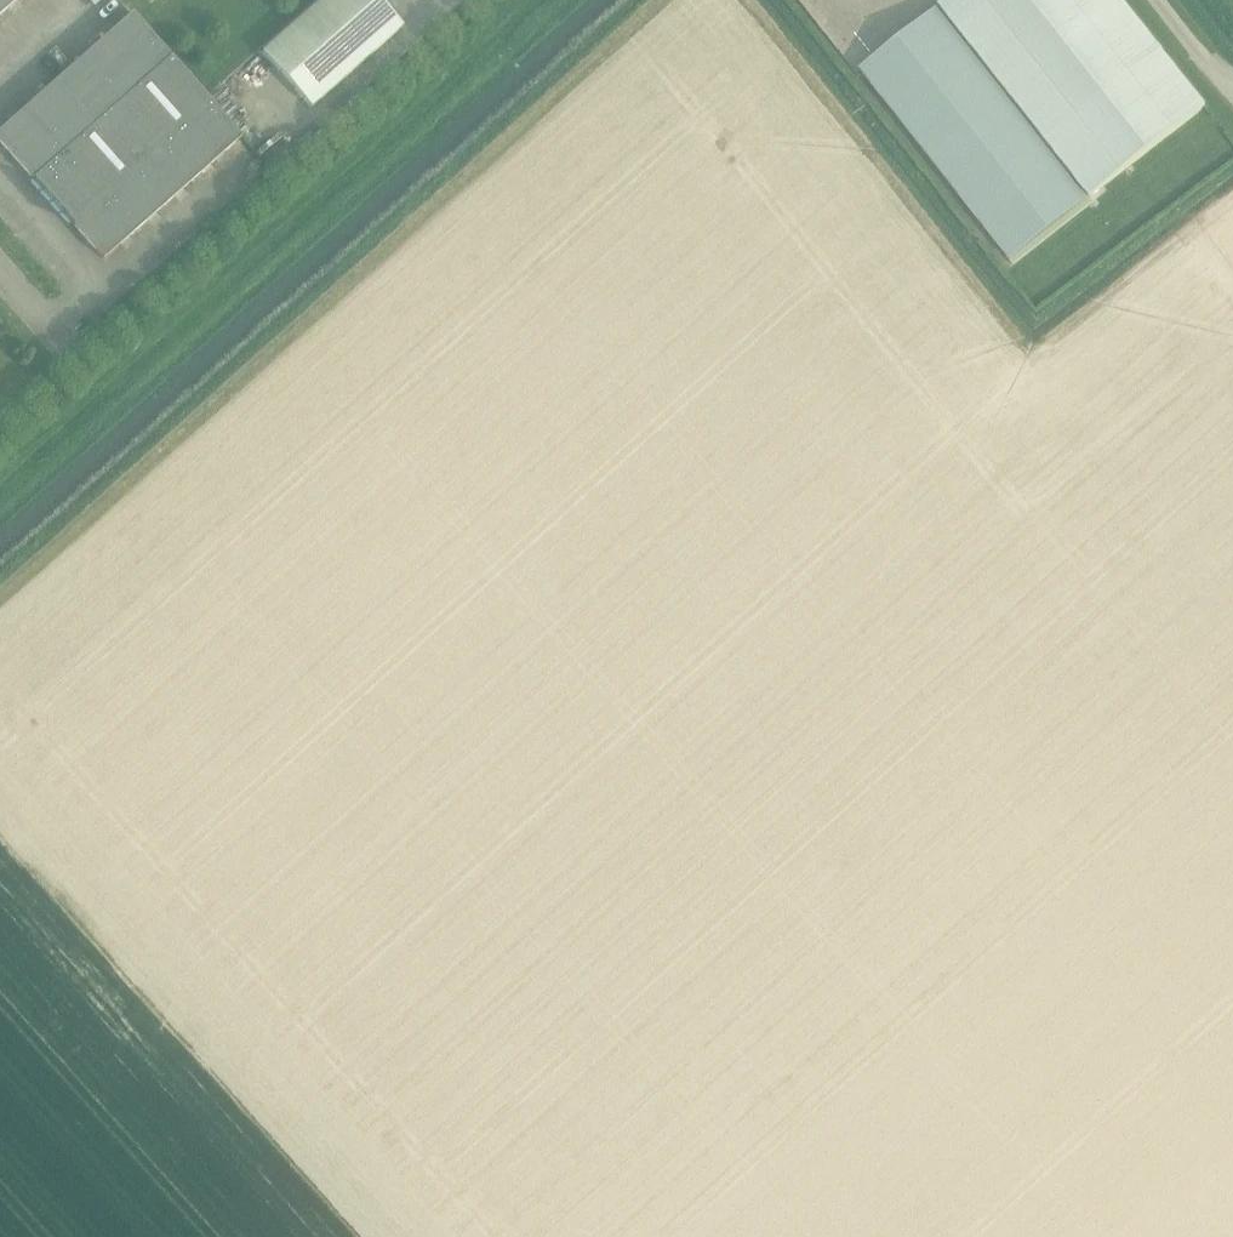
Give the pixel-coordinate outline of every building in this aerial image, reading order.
[(17,0),(0,0),(0,15),(17,0)] [(311,108),(400,29),(374,0),(321,0),(262,52),(311,108)] [(1206,107),(1122,0),(946,0),(860,68),(1011,259),(1087,199),(1206,107)] [(0,131),(0,142),(104,259),(242,138),(132,14),(0,131)]
